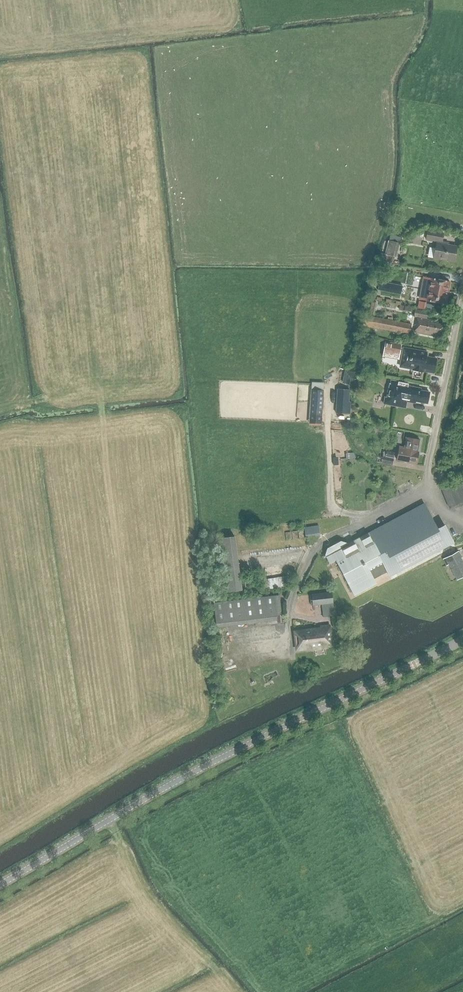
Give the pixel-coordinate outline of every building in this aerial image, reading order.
[(434,258),(454,262),(457,247),(444,244),(445,242),(442,242),(444,233),(428,230),(426,239),(437,241),(434,258)] [(395,257),(399,243),(387,240),(384,254),(380,253),(378,259),(392,263),(394,257),(395,257)] [(450,282),(429,278),(428,286),(430,286),(429,293),(427,292),(425,300),(446,304),(450,282)] [(440,334),(442,325),(431,322),(432,320),(426,319),(428,312),(415,309),(413,317),(417,318),(415,332),(435,336),(436,333),(440,334)] [(364,314),(361,325),(409,334),(411,323),(364,314)] [(381,357),(398,359),(401,344),(384,341),(381,357)] [(403,348),(402,354),(403,354),(401,367),(411,368),(411,370),(421,371),(422,370),(433,372),(436,359),(425,357),(426,352),(403,348)] [(359,373),(358,373),(349,371),(347,377),(351,378),(358,380),(359,373)] [(427,403),(429,392),(420,390),(420,388),(408,386),(408,383),(390,380),(387,397),(385,396),(383,404),(396,406),(397,399),(415,403),(415,401),(427,403)] [(349,389),(337,389),(335,413),(349,414),(350,402),(348,401),(349,389)] [(311,390),(309,415),(321,415),(322,390),(311,390)] [(418,452),(420,440),(406,437),(404,447),(399,447),(397,462),(416,465),(418,452)] [(382,455),(381,463),(392,465),(395,452),(385,450),(384,456),(382,455)] [(440,488),(448,508),(462,502),(462,485),(440,488)] [(390,577),(454,543),(444,525),(437,529),(424,504),(353,541),(354,543),(351,545),(340,542),(327,548),(325,555),(329,563),(335,560),(354,595),(375,584),(373,579),(387,572),(390,577)] [(304,527),(305,536),(315,534),(315,536),(320,536),(318,526),(304,527)] [(241,590),(234,536),(214,539),(221,593),(241,590)] [(462,577),(462,563),(461,558),(461,557),(458,551),(443,559),(446,565),(448,564),(457,580),(462,577)] [(261,579),(262,589),(289,586),(288,576),(261,579)] [(331,592),(310,594),(312,606),(321,605),(322,617),(334,616),(331,592)] [(273,596),(213,603),(215,627),(276,620),(273,596)] [(295,651),(333,647),(330,624),(319,625),(320,627),(292,631),(295,651)]
